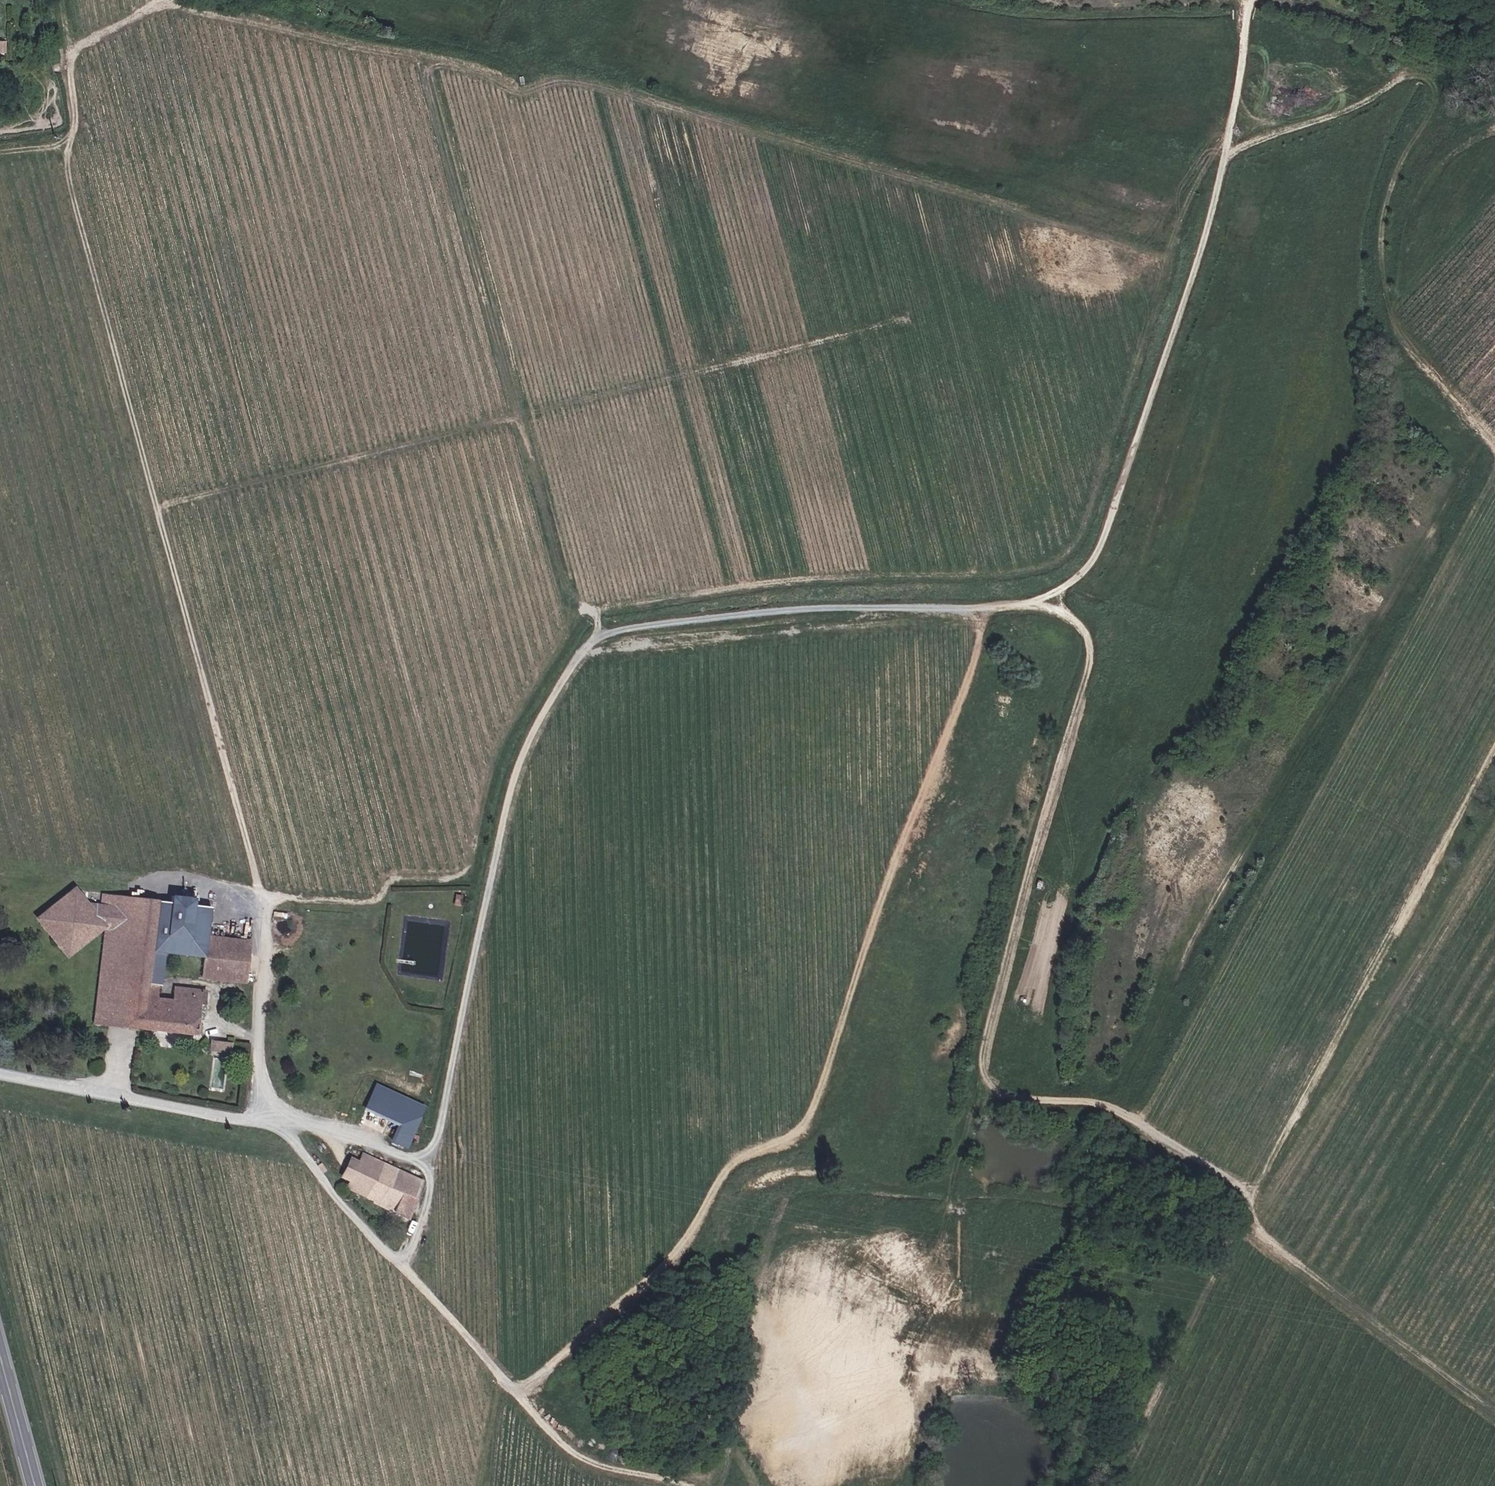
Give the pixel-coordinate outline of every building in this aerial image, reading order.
[(148,981),(150,966),(159,901),(106,894),(105,905),(89,903),(75,888),(36,919),(65,955),(103,925),(93,1021),(125,1024),(195,1033),(195,1030),(200,1030),(201,1022),(197,1021),(205,985),(176,982),(175,995),(158,994),(159,983),(148,981)] [(255,928),(212,924),(211,935),(254,939),(255,928)] [(254,939),(211,935),(206,975),(250,979),(254,939)] [(232,1052),(233,1041),(212,1039),(211,1050),(232,1052)] [(365,1111),(399,1123),(393,1142),(411,1148),(428,1103),(375,1084),(365,1111)] [(423,1187),(362,1155),(344,1190),(406,1222),(423,1187)]
